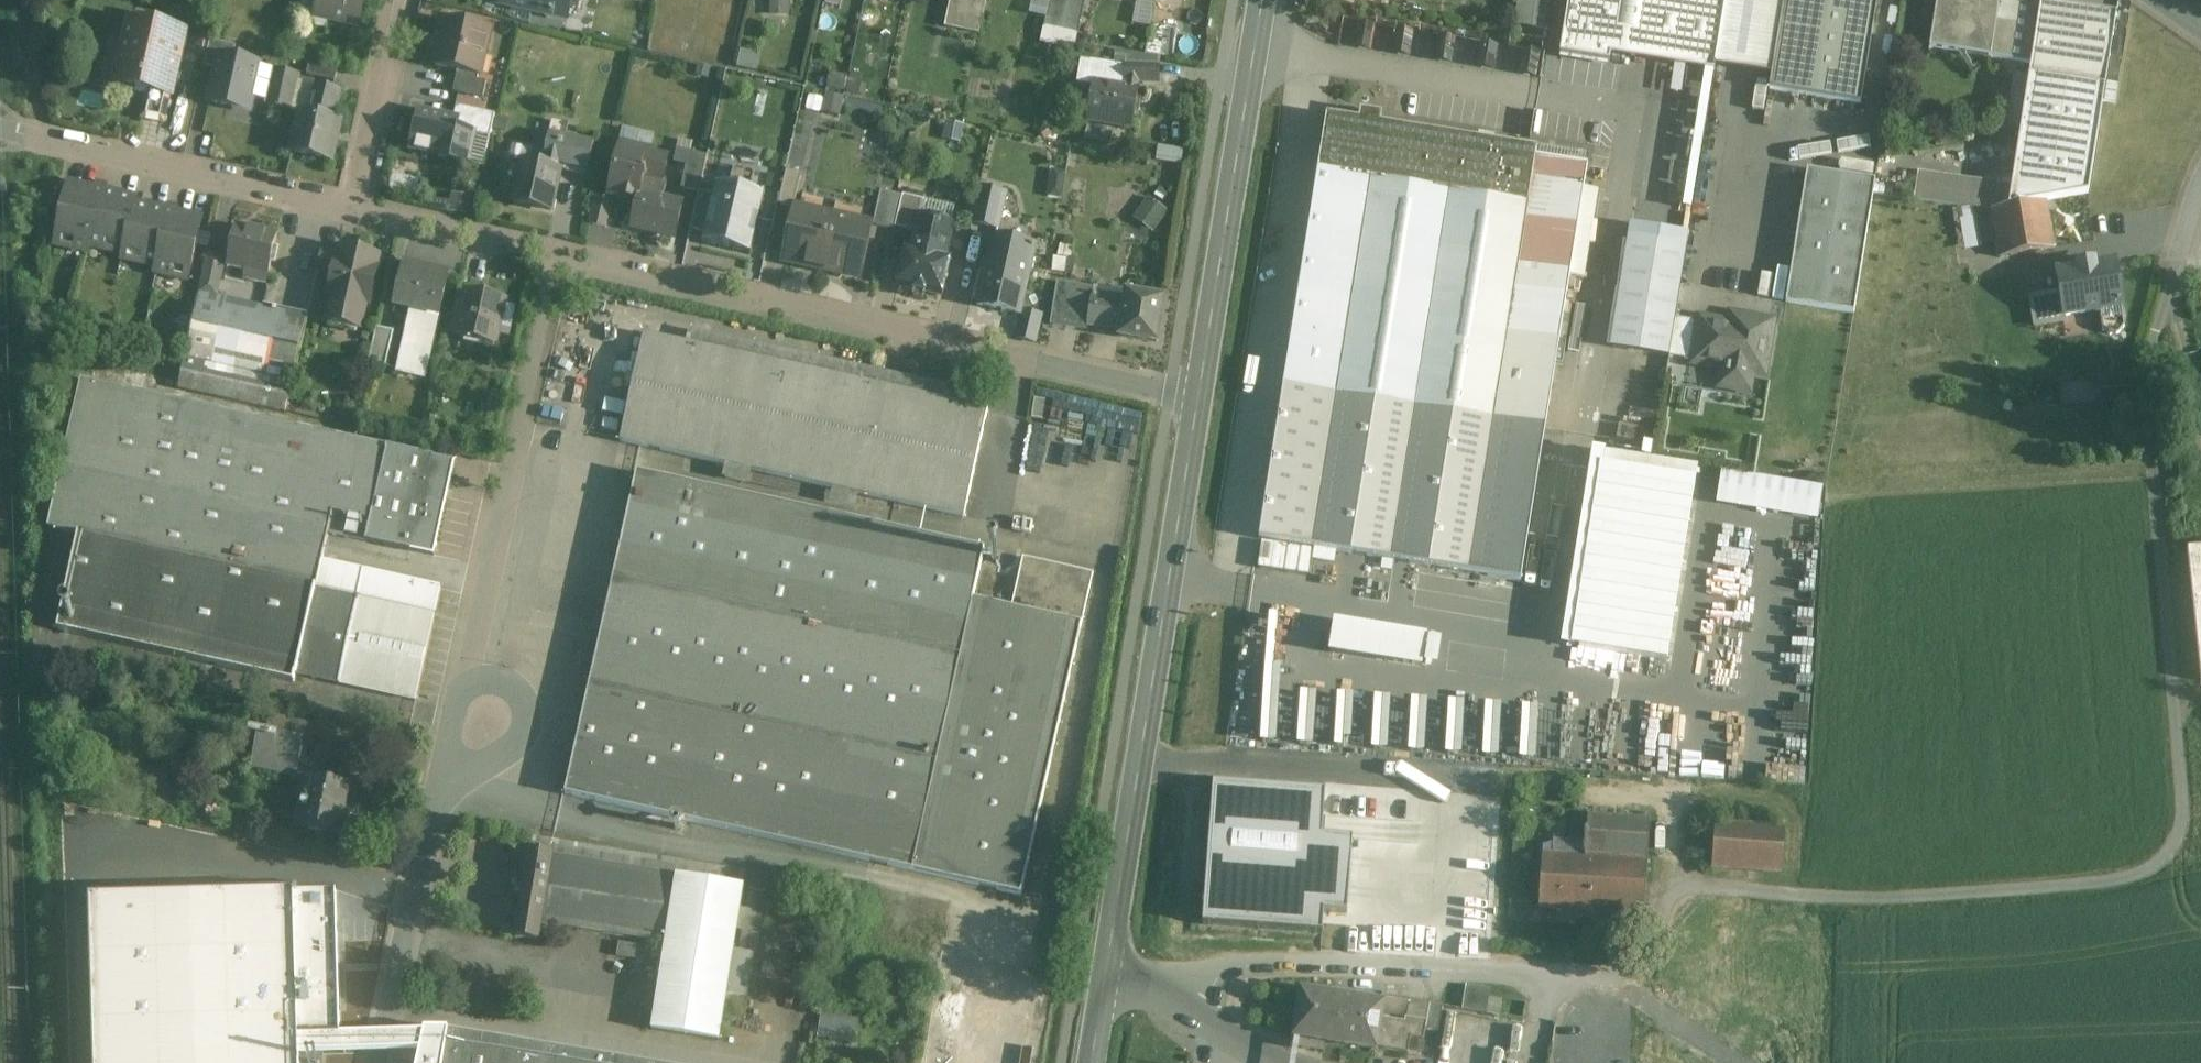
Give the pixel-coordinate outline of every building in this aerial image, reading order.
[(318,4),(323,6),(329,15),(328,19),(328,21),(344,24),(344,23),(359,26),(363,10),(359,6),(360,0),(319,0),(318,4)] [(500,4),(532,11),(534,0),(501,0),(500,4)] [(532,11),(568,19),(572,0),(534,0),(532,11)] [(770,14),(789,14),(789,0),(770,0),(770,14)] [(945,26),(979,34),(986,0),(951,0),(945,26)] [(1043,26),(1060,30),(1067,0),(1049,0),(1043,26)] [(1060,30),(1078,34),(1085,0),(1067,0),(1060,30)] [(1532,28),(1543,30),(1547,0),(1536,0),(1532,28)] [(1581,7),(1617,13),(1611,52),(1714,70),(1725,0),(1582,0),(1581,7)] [(1716,66),(1768,74),(1780,0),(1727,0),(1716,66)] [(1767,96),(1857,111),(1874,0),(1782,0),(1767,96)] [(1929,50),(1990,60),(1999,0),(1937,0),(1929,50)] [(2115,15),(2039,4),(2028,77),(2104,88),(2115,15)] [(1581,7),(1567,5),(1560,55),(1609,63),(1611,52),(1617,13),(1581,7)] [(1180,12),(1153,8),(1146,54),(1172,58),(1180,12)] [(491,30),(441,19),(437,37),(441,38),(434,67),(457,72),(458,72),(478,76),(480,76),(491,30)] [(185,32),(129,20),(115,83),(149,90),(169,95),(171,95),(185,32)] [(235,46),(210,41),(204,66),(217,69),(220,70),(223,57),(233,59),(235,46)] [(1146,54),(1128,52),(1126,64),(1159,65),(1172,58),(1146,54)] [(233,59),(223,57),(220,70),(217,69),(210,102),(249,111),(252,98),(259,65),(233,59)] [(339,66),(311,60),(307,75),(335,82),(339,66)] [(1159,65),(1126,64),(1123,80),(1126,81),(1139,81),(1158,82),(1159,65)] [(274,68),(259,65),(252,98),(266,101),(274,68)] [(300,74),(274,68),(266,101),(266,105),(276,107),(276,109),(278,109),(278,108),(293,111),(300,74)] [(458,72),(457,72),(453,91),(483,98),(486,83),(477,81),(478,76),(458,72)] [(847,77),(830,73),(827,86),(844,90),(847,77)] [(851,73),(847,89),(858,92),(862,75),(851,73)] [(1713,75),(1704,73),(1682,210),(1691,211),(1713,75)] [(2104,88),(2028,77),(2007,207),(2088,194),(2104,88)] [(1125,87),(1093,82),(1087,119),(1132,127),(1138,90),(1136,90),(1139,81),(1126,81),(1125,87)] [(315,85),(305,82),(301,98),(312,100),(315,85)] [(312,100),(309,114),(334,120),(341,90),(315,85),(312,100)] [(169,95),(149,90),(143,118),(163,122),(169,95)] [(821,111),(839,116),(845,96),(827,91),(821,111)] [(456,106),(453,119),(458,120),(457,129),(475,133),(475,134),(490,138),(495,115),(456,106)] [(1486,143),(1379,124),(1380,114),(1359,110),(1357,121),(1329,116),(1281,387),(1540,433),(1552,364),(1560,366),(1571,301),(1564,300),(1587,169),(1533,160),(1534,151),(1486,143)] [(309,114),(302,113),(293,151),(330,159),(338,121),(309,114)] [(453,119),(431,114),(429,122),(417,120),(411,150),(434,155),(434,156),(469,164),(475,134),(475,133),(457,129),(458,120),(453,119)] [(568,125),(552,121),(548,142),(538,140),(536,149),(545,151),(542,167),(558,171),(565,138),(568,125)] [(490,138),(475,134),(469,164),(484,167),(490,138)] [(592,145),(565,138),(558,171),(559,171),(587,177),(594,144),(592,143),(592,145)] [(667,157),(620,146),(609,195),(637,201),(643,175),(662,180),(667,157)] [(1182,160),(1183,148),(1158,147),(1158,159),(1182,160)] [(706,156),(689,152),(681,188),(698,192),(699,192),(706,156)] [(1637,191),(1647,192),(1651,158),(1640,157),(1637,191)] [(1834,161),(1832,172),(1869,179),(1871,168),(1834,161)] [(542,167),(522,163),(514,202),(550,210),(559,171),(558,171),(542,167)] [(755,173),(733,168),(729,186),(716,183),(713,195),(705,233),(703,243),(750,253),(763,193),(751,190),(755,173)] [(801,173),(786,170),(778,204),(793,208),(801,173)] [(1875,181),(1806,170),(1785,303),(1852,314),(1875,181)] [(662,180),(643,175),(637,201),(637,202),(631,228),(675,238),(683,203),(662,198),(666,181),(662,180)] [(137,199),(68,183),(56,236),(59,236),(57,246),(87,253),(89,247),(122,254),(121,260),(123,260),(135,204),(137,199)] [(1005,193),(979,187),(972,221),(998,227),(1005,193)] [(896,194),(880,191),(872,225),(889,229),(896,194)] [(713,195),(699,192),(698,192),(690,230),(705,233),(713,195)] [(926,199),(902,194),(894,227),(918,232),(921,218),(922,218),(926,199)] [(1133,219),(1158,233),(1172,208),(1146,195),(1133,219)] [(611,202),(596,199),(590,225),(605,228),(611,202)] [(2045,202),(1991,212),(2002,260),(2056,251),(2045,202)] [(202,219),(135,204),(123,260),(156,267),(155,273),(188,281),(202,219)] [(1991,243),(1990,207),(1977,208),(1978,243),(1991,243)] [(833,215),(799,208),(787,261),(809,266),(810,263),(822,266),(833,215)] [(867,223),(833,215),(822,266),(834,269),(833,272),(855,277),(867,223)] [(922,218),(921,218),(918,232),(914,250),(942,256),(949,225),(922,218)] [(1688,234),(1630,225),(1610,349),(1668,359),(1688,234)] [(277,235),(237,226),(228,267),(246,271),(244,279),(266,283),(277,235)] [(1035,244),(992,235),(977,304),(1020,313),(1035,244)] [(336,248),(323,245),(317,271),(330,274),(336,248)] [(914,250),(907,248),(898,286),(941,296),(949,258),(942,256),(914,250)] [(378,257),(341,249),(331,295),(333,296),(366,303),(368,303),(378,257)] [(224,259),(207,255),(199,294),(216,298),(224,259)] [(428,271),(404,266),(405,263),(403,263),(394,305),(396,305),(397,299),(414,303),(413,309),(414,309),(438,315),(440,315),(449,273),(429,269),(428,271)] [(2116,269),(2058,278),(2065,322),(2123,313),(2116,269)] [(317,271),(309,304),(322,307),(330,274),(317,271)] [(1093,287),(1055,281),(1049,324),(1086,330),(1088,324),(1092,293),(1093,287)] [(467,293),(456,291),(454,302),(464,304),(467,293)] [(504,299),(467,291),(467,293),(464,304),(457,336),(494,345),(504,299)] [(1164,298),(1126,292),(1125,299),(1120,329),(1119,335),(1157,342),(1164,298)] [(1125,299),(1092,293),(1088,324),(1120,329),(1125,299)] [(216,298),(199,294),(179,382),(178,389),(285,413),(306,318),(276,311),(276,309),(273,309),(273,311),(216,298)] [(366,303),(333,296),(328,319),(360,326),(366,303)] [(509,303),(501,328),(509,330),(517,305),(509,303)] [(414,309),(409,332),(408,332),(399,372),(424,378),(438,315),(414,309)] [(1700,322),(1675,318),(1668,357),(1694,362),(1700,322)] [(1749,327),(1701,319),(1700,322),(1694,362),(1693,366),(1725,371),(1723,382),(1751,387),(1754,366),(1766,368),(1774,322),(1751,318),(1749,327)] [(393,331),(376,327),(368,362),(386,365),(393,331)] [(988,409),(644,334),(620,441),(965,516),(988,409)] [(432,457),(174,401),(178,389),(179,382),(95,362),(57,531),(78,536),(57,631),(293,683),(295,674),(340,684),(359,597),(316,587),(322,561),(328,534),(433,556),(454,463),(431,458),(432,457)] [(1614,382),(1612,392),(1640,398),(1642,388),(1614,382)] [(1540,433),(1281,387),(1255,538),(1513,584),(1540,433)] [(1259,413),(1252,412),(1255,392),(1243,390),(1237,429),(1256,432),(1259,413)] [(1697,481),(1598,466),(1571,647),(1670,662),(1697,481)] [(984,548),(637,472),(589,687),(935,762),(912,870),(1021,894),(1082,623),(1012,607),(973,599),(984,548)] [(1713,505),(1816,517),(1820,484),(1717,472),(1713,505)] [(1765,552),(1767,532),(1724,527),(1720,562),(1755,566),(1757,551),(1765,552)] [(2185,551),(2197,678),(2200,678),(2200,549),(2185,551)] [(1093,571),(1023,556),(1012,607),(1082,623),(1093,571)] [(418,582),(322,561),(316,587),(359,597),(340,684),(416,701),(441,588),(417,583),(418,582)] [(1278,618),(1270,617),(1261,742),(1276,743),(1281,667),(1274,667),(1278,618)] [(1428,638),(1334,622),(1328,654),(1423,670),(1428,638)] [(935,762),(589,687),(565,794),(912,870),(935,762)] [(1317,694),(1300,693),(1297,747),(1314,748),(1317,694)] [(1354,697),(1337,696),(1334,749),(1351,750),(1354,697)] [(1391,700),(1374,699),(1371,752),(1388,753),(1391,700)] [(1428,701),(1411,700),(1408,754),(1425,755),(1428,701)] [(1465,704),(1448,703),(1445,756),(1462,757),(1465,704)] [(1596,764),(1620,765),(1621,726),(1657,727),(1657,704),(1630,703),(1630,711),(1598,711),(1596,764)] [(1502,706),(1485,705),(1482,759),(1499,760),(1502,706)] [(1539,709),(1522,708),(1519,761),(1536,762),(1539,709)] [(248,770),(296,774),(300,737),(251,732),(248,770)] [(1724,777),(1724,763),(1662,762),(1662,775),(1724,777)] [(352,789),(314,781),(308,808),(302,806),(297,828),(344,838),(349,817),(346,816),(352,789)] [(1325,793),(1213,784),(1203,925),(1321,933),(1322,922),(1323,911),(1347,913),(1352,839),(1322,837),(1324,808),(1325,793)] [(1647,814),(1585,812),(1584,853),(1582,907),(1645,909),(1647,814)] [(1782,827),(1711,821),(1707,861),(1779,868),(1782,827)] [(746,870),(534,836),(517,937),(536,940),(539,923),(665,943),(651,1030),(718,1040),(746,870)] [(1584,853),(1540,852),(1539,906),(1582,907),(1584,853)] [(91,897),(95,1062),(299,1062),(299,1039),(342,1038),(338,891),(91,897)] [(937,978),(923,1062),(1011,1062),(1023,993),(937,978)] [(1489,1013),(1501,1015),(1502,1002),(1490,1000),(1491,991),(1467,988),(1464,1013),(1488,1016),(1489,1013)] [(1381,1007),(1348,1001),(1348,1000),(1335,998),(1335,999),(1301,993),(1294,1038),(1375,1052),(1375,1051),(1377,1040),(1382,1007),(1381,1007)] [(1409,1003),(1382,999),(1381,1007),(1382,1007),(1377,1040),(1403,1044),(1404,1039),(1409,1003)] [(1429,1006),(1409,1003),(1404,1039),(1410,1040),(1423,1042),(1429,1006)] [(816,1036),(854,1043),(859,1018),(821,1011),(816,1036)] [(1520,1031),(1519,1016),(1497,1017),(1498,1032),(1520,1031)] [(447,1030),(442,1062),(647,1062),(447,1030)] [(1403,1044),(1377,1040),(1375,1051),(1407,1056),(1410,1040),(1404,1039),(1403,1044)]
